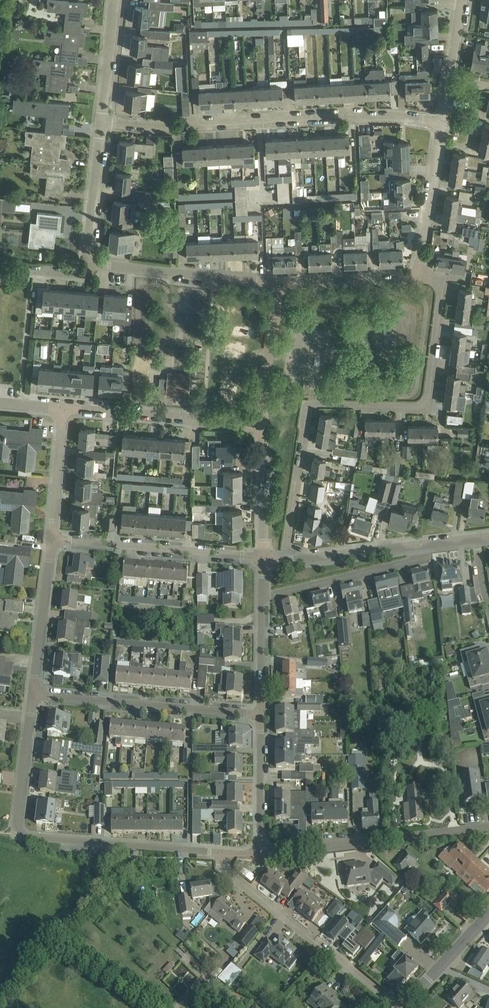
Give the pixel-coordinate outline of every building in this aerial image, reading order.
[(89,3),(61,0),(47,0),(47,3),(48,3),(47,9),(68,11),(66,24),(65,30),(80,32),(82,14),(81,14),(82,10),(87,11),(88,4),(89,4),(89,3)] [(480,18),(488,19),(488,0),(483,0),(480,18)] [(160,1),(149,1),(150,1),(149,8),(135,6),(135,7),(135,14),(134,14),(133,23),(140,24),(140,27),(148,27),(148,24),(159,25),(160,10),(173,10),(174,2),(160,1)] [(426,4),(405,5),(406,11),(411,11),(412,22),(437,21),(437,10),(426,10),(426,4)] [(316,8),(311,8),(311,18),(301,19),(301,24),(313,24),(313,23),(317,23),(316,8)] [(230,20),(226,20),(226,26),(239,25),(238,20),(238,15),(230,15),(230,20)] [(374,26),(387,26),(387,16),(374,17),(374,26)] [(363,27),(363,32),(363,38),(363,44),(375,44),(375,38),(374,26),(374,17),(374,26),(363,27)] [(438,33),(437,21),(412,22),(413,34),(405,34),(405,43),(427,42),(427,34),(438,34),(438,33)] [(174,31),(185,32),(185,23),(174,23),(174,31)] [(387,26),(374,26),(375,38),(375,32),(387,32),(387,26)] [(78,44),(78,40),(84,41),(85,33),(80,32),(65,30),(45,28),(44,32),(45,32),(44,39),(63,41),(62,54),(55,53),(55,59),(61,60),(61,61),(74,62),(73,62),(77,63),(79,44),(78,44)] [(243,29),(243,35),(244,35),(244,39),(246,39),(256,39),(255,37),(255,29),(243,29)] [(255,29),(255,37),(255,35),(267,34),(267,29),(255,29)] [(170,31),(155,30),(154,38),(169,39),(170,31)] [(208,40),(207,30),(189,30),(190,48),(208,48),(207,40),(208,40)] [(151,52),(151,58),(168,60),(169,47),(146,45),(147,36),(132,35),(131,50),(144,52),(144,51),(151,52)] [(312,37),(304,37),(304,46),(305,51),(313,51),(312,37)] [(416,44),(417,57),(428,56),(427,43),(416,44)] [(471,68),(482,70),(483,68),(488,69),(488,55),(483,54),(485,44),(477,43),(476,50),(474,50),(471,68)] [(433,55),(433,59),(435,61),(434,69),(440,70),(442,61),(442,56),(433,55)] [(66,92),(68,73),(67,73),(68,70),(73,70),(73,62),(74,62),(61,61),(61,60),(55,59),(33,57),(33,61),(39,62),(38,68),(48,69),(45,89),(49,89),(49,90),(66,92)] [(155,66),(155,70),(171,72),(172,61),(156,60),(155,66)] [(127,80),(137,81),(141,81),(140,84),(149,85),(151,66),(143,65),(143,64),(129,63),(127,80)] [(178,75),(177,75),(178,89),(186,90),(184,65),(178,66),(178,75)] [(384,68),(377,69),(378,97),(390,96),(390,93),(398,92),(397,80),(390,80),(385,80),(384,68)] [(365,75),(366,81),(367,97),(378,97),(377,69),(370,69),(370,72),(365,75)] [(417,71),(417,75),(418,96),(430,96),(429,74),(429,73),(428,71),(425,69),(424,70),(417,71)] [(406,97),(418,96),(417,75),(399,76),(400,86),(406,86),(406,97)] [(355,98),(353,76),(353,82),(342,83),(343,99),(355,98)] [(360,76),(353,76),(355,98),(367,97),(366,81),(360,82),(360,76)] [(308,101),(306,79),(294,79),(295,101),(308,101)] [(216,82),(210,83),(211,90),(211,106),(223,105),(224,105),(223,89),(222,80),(216,81),(216,82)] [(6,82),(5,93),(12,94),(12,93),(13,90),(14,83),(6,82)] [(318,84),(319,100),(331,99),(330,83),(318,84)] [(330,83),(331,99),(343,99),(342,83),(330,83)] [(318,84),(307,85),(308,101),(319,100),(318,84)] [(126,91),(125,107),(146,109),(147,93),(151,93),(152,88),(138,86),(138,92),(126,91)] [(282,86),(270,87),(271,103),(283,102),(282,86)] [(258,87),(246,88),(247,104),(259,103),(258,87)] [(258,87),(259,103),(271,103),(270,87),(258,87)] [(247,104),(246,88),(234,89),(235,105),(247,104)] [(223,89),(224,105),(235,105),(234,89),(223,89)] [(199,107),(211,106),(211,90),(199,91),(199,107)] [(181,91),(181,94),(182,104),(189,103),(188,91),(181,91)] [(14,98),(13,112),(26,113),(27,105),(35,106),(34,114),(48,115),(47,125),(46,132),(61,134),(61,133),(63,115),(62,115),(63,112),(68,112),(69,104),(33,100),(14,98)] [(26,129),(25,134),(26,134),(31,134),(31,140),(37,140),(36,145),(35,161),(42,162),(58,163),(59,157),(60,145),(59,145),(59,142),(65,142),(66,135),(66,134),(61,133),(61,134),(46,132),(45,132),(26,130),(26,129)] [(369,134),(361,134),(362,145),(359,145),(360,156),(372,156),(371,143),(370,143),(369,134)] [(349,135),(337,136),(338,157),(344,157),(344,151),(350,151),(349,135)] [(314,153),(326,152),(325,136),(313,137),(314,153)] [(337,136),(325,136),(326,152),(326,159),(337,159),(337,157),(338,157),(337,136)] [(313,137),(301,138),(302,162),(314,161),(314,153),(313,137)] [(277,139),(278,155),(290,154),(289,138),(277,139)] [(301,138),(289,138),(290,154),(291,162),(302,162),(301,138)] [(481,138),(478,153),(488,155),(488,140),(481,138)] [(265,140),(266,150),(266,156),(278,155),(277,139),(265,140)] [(118,157),(121,158),(121,163),(132,164),(133,159),(134,149),(145,150),(145,155),(153,156),(154,143),(120,140),(118,157)] [(384,155),(409,154),(408,143),(393,143),(393,141),(384,141),(384,155)] [(255,159),(254,153),(254,143),(242,144),(243,166),(250,165),(249,160),(255,159)] [(242,144),(230,145),(231,161),(232,161),(232,166),(243,166),(242,144)] [(218,145),(206,146),(207,162),(207,168),(219,167),(219,161),(218,145)] [(230,145),(218,145),(219,161),(231,161),(230,145)] [(194,147),(195,163),(207,162),(206,146),(194,147)] [(176,152),(177,164),(177,167),(184,166),(184,163),(195,163),(194,147),(182,147),(182,152),(176,152)] [(464,162),(465,155),(453,153),(451,167),(468,170),(469,162),(464,162)] [(409,166),(409,154),(384,155),(385,157),(387,156),(387,167),(385,167),(385,173),(399,172),(399,167),(409,166)] [(31,160),(30,164),(31,164),(36,165),(36,170),(47,172),(47,176),(45,196),(63,198),(65,176),(64,176),(65,172),(70,173),(71,165),(71,164),(58,163),(42,162),(35,161),(31,160)] [(173,167),(164,167),(165,182),(167,182),(169,181),(174,181),(173,167)] [(467,177),(468,170),(451,167),(448,182),(461,184),(462,177),(467,177)] [(399,178),(399,172),(385,173),(380,173),(380,181),(385,181),(385,179),(390,179),(390,190),(411,189),(410,178),(399,178)] [(116,173),(115,189),(129,190),(135,191),(135,197),(150,198),(151,191),(135,190),(136,182),(130,181),(131,174),(126,174),(116,173)] [(255,179),(243,179),(244,185),(246,185),(259,184),(259,174),(255,174),(255,179)] [(390,190),(384,190),(384,198),(388,198),(388,202),(384,203),(384,209),(400,208),(400,202),(411,202),(411,189),(390,190)] [(296,195),(292,196),(293,202),(305,201),(304,195),(304,190),(301,190),(296,190),(296,195)] [(361,192),(361,200),(372,199),(372,191),(361,192)] [(462,205),(457,204),(458,198),(446,196),(444,210),(461,213),(462,205)] [(3,197),(1,210),(15,211),(16,199),(3,197)] [(134,203),(134,204),(157,206),(158,199),(150,198),(135,197),(134,203)] [(114,201),(112,217),(113,217),(113,223),(132,225),(134,204),(134,203),(114,201)] [(208,202),(209,208),(209,213),(221,213),(221,207),(220,201),(208,202)] [(292,218),(292,207),(283,207),(283,218),(292,218)] [(444,210),(442,225),(451,226),(454,227),(455,220),(465,221),(466,214),(461,213),(444,210)] [(37,214),(34,244),(38,245),(47,246),(54,247),(54,245),(55,239),(55,237),(52,237),(52,236),(52,233),(52,232),(53,232),(60,232),(61,217),(62,215),(37,212),(37,214)] [(463,226),(462,234),(469,235),(477,237),(478,229),(463,226)] [(133,250),(135,227),(128,227),(128,233),(111,231),(109,248),(133,250)] [(355,251),(356,266),(367,266),(367,255),(373,254),(372,241),(372,231),(372,227),(366,227),(366,231),(366,241),(355,242),(355,251)] [(391,264),(390,241),(379,241),(378,230),(372,231),(372,241),(373,254),(379,254),(379,265),(391,264)] [(296,258),(302,257),(302,246),(301,231),(295,231),(295,245),(284,246),(285,269),(297,269),(296,258)] [(169,240),(169,255),(177,254),(177,241),(176,241),(175,232),(168,232),(169,240)] [(320,252),(320,267),(332,267),(332,256),(338,256),(337,232),(336,232),(337,241),(319,243),(320,252)] [(343,232),(337,232),(338,256),(343,256),(344,267),(356,266),(355,251),(355,244),(343,245),(343,237),(343,232)] [(477,237),(469,235),(468,244),(483,246),(484,238),(477,237)] [(266,237),(267,259),(273,259),(273,270),(285,269),(284,246),(272,246),(272,237),(266,237)] [(235,256),(247,256),(246,239),(234,240),(235,256)] [(263,249),(263,239),(246,239),(247,256),(258,255),(258,249),(263,249)] [(211,257),(223,257),(222,240),(210,241),(211,257)] [(223,257),(235,256),(234,240),(222,240),(223,257)] [(390,241),(391,264),(403,264),(402,249),(404,249),(403,240),(390,241)] [(187,258),(199,258),(198,241),(186,242),(187,258)] [(199,258),(211,257),(210,241),(198,241),(199,258)] [(308,268),(320,267),(320,252),(308,253),(308,245),(302,246),(302,257),(308,257),(308,268)] [(435,266),(449,269),(451,257),(452,254),(450,252),(446,252),(444,253),(443,255),(437,254),(435,266)] [(466,259),(451,257),(449,269),(464,271),(466,259)] [(37,299),(36,312),(37,312),(37,314),(53,315),(53,308),(55,290),(43,289),(43,290),(44,290),(43,300),(37,299)] [(475,300),(471,299),(472,291),(459,289),(457,304),(475,306),(475,300)] [(65,291),(55,290),(53,308),(64,309),(65,291)] [(64,309),(64,317),(74,318),(75,310),(76,292),(65,291),(64,309)] [(87,293),(76,292),(75,310),(86,311),(87,293)] [(98,294),(87,293),(86,311),(97,312),(98,305),(98,294)] [(98,305),(97,312),(96,316),(114,318),(113,322),(116,295),(104,294),(104,295),(103,305),(98,305)] [(116,295),(113,322),(131,323),(132,308),(126,307),(127,297),(127,296),(116,295)] [(455,318),(468,320),(469,313),(475,314),(476,306),(475,306),(457,304),(455,318)] [(484,327),(484,319),(473,318),(472,326),(484,327)] [(34,327),(34,336),(51,337),(51,329),(34,327)] [(452,346),(470,349),(471,341),(465,341),(466,333),(454,332),(452,346)] [(470,349),(452,346),(451,353),(449,353),(448,354),(447,359),(448,360),(450,360),(450,361),(456,362),(455,368),(472,371),(476,372),(477,362),(469,361),(470,349)] [(481,351),(480,358),(487,359),(488,352),(487,351),(482,351),(481,351)] [(49,387),(50,369),(40,368),(40,363),(33,362),(32,375),(39,375),(38,385),(37,385),(37,386),(49,387)] [(100,367),(94,367),(94,373),(93,380),(99,380),(98,390),(98,391),(110,392),(112,366),(101,365),(100,371),(100,367)] [(112,366),(110,392),(121,393),(121,392),(121,387),(127,388),(129,370),(123,370),(123,366),(112,365),(112,366)] [(448,375),(446,389),(465,392),(466,384),(459,383),(460,378),(471,379),(472,371),(455,368),(454,375),(448,375)] [(61,370),(50,369),(49,387),(59,388),(61,370)] [(70,389),(72,371),(61,370),(59,388),(70,389)] [(83,372),(72,371),(70,389),(81,390),(83,372)] [(94,373),(83,372),(81,390),(92,391),(93,380),(94,373)] [(189,393),(190,378),(167,376),(166,391),(189,393)] [(477,386),(476,393),(481,394),(484,394),(485,387),(477,386)] [(446,389),(444,404),(456,405),(463,406),(465,392),(446,389)] [(482,394),(481,394),(476,393),(474,393),(473,399),(475,399),(477,402),(483,403),(484,395),(482,394)] [(321,413),(318,428),(337,431),(338,426),(338,423),(339,417),(332,415),(321,413)] [(447,414),(446,421),(458,422),(461,422),(462,415),(447,414)] [(351,428),(350,433),(357,435),(359,420),(353,419),(351,428)] [(380,438),(380,420),(365,419),(365,432),(365,438),(380,438)] [(380,438),(388,438),(388,432),(394,432),(395,420),(380,420),(380,438)] [(23,467),(33,468),(33,461),(32,461),(34,443),(41,443),(42,429),(31,428),(30,431),(7,429),(7,425),(0,425),(0,459),(9,460),(10,446),(19,446),(17,467),(23,467)] [(423,438),(423,426),(408,426),(408,438),(423,438)] [(423,443),(437,443),(437,426),(423,426),(423,438),(423,443)] [(100,443),(107,444),(107,441),(116,442),(117,434),(94,433),(94,430),(81,428),(79,444),(93,445),(94,438),(100,439),(100,443)] [(335,446),(336,439),(337,431),(318,428),(316,443),(327,445),(335,446)] [(468,437),(468,429),(458,428),(458,436),(468,437)] [(123,435),(122,445),(121,451),(134,452),(135,436),(123,435)] [(148,437),(135,436),(134,452),(146,453),(146,459),(148,437)] [(160,438),(148,437),(146,459),(151,459),(152,454),(159,454),(160,438)] [(172,439),(160,438),(159,454),(171,455),(172,439)] [(184,456),(184,450),(185,440),(172,439),(171,455),(184,456)] [(221,439),(208,439),(208,454),(212,454),(212,466),(221,466),(221,460),(235,460),(235,445),(221,445),(221,439)] [(366,440),(358,439),(357,450),(356,455),(364,456),(366,440)] [(405,457),(411,457),(411,445),(403,444),(402,457),(401,457),(401,465),(405,465),(405,457)] [(356,457),(356,455),(357,450),(343,448),(342,455),(356,457)] [(392,449),(391,465),(388,465),(387,467),(380,466),(379,472),(387,473),(387,472),(390,472),(390,473),(399,474),(399,449),(392,449)] [(75,461),(74,468),(78,470),(77,471),(86,471),(92,472),(92,470),(93,461),(105,462),(105,456),(114,457),(115,452),(92,450),(92,456),(79,455),(78,459),(75,461)] [(341,462),(355,464),(356,457),(342,455),(341,462)] [(326,460),(323,459),(313,458),(311,472),(323,475),(323,474),(331,475),(332,469),(325,467),(326,460)] [(377,498),(387,501),(394,475),(393,475),(387,473),(379,472),(372,471),(374,471),(373,476),(382,479),(377,498)] [(219,472),(219,485),(224,485),(242,485),(242,472),(221,472),(221,473),(219,472)] [(402,484),(397,483),(399,476),(394,474),(393,475),(394,475),(387,501),(397,503),(402,484)] [(76,495),(75,501),(89,502),(96,502),(102,503),(102,500),(103,492),(99,491),(99,480),(99,476),(85,475),(85,479),(77,479),(76,495)] [(309,496),(309,497),(322,499),(324,485),(322,485),(322,479),(313,479),(313,484),(311,484),(312,484),(310,496),(309,496)] [(454,495),(462,497),(465,480),(457,479),(454,495)] [(483,519),(484,509),(486,499),(478,496),(471,495),(474,480),(465,480),(462,497),(470,498),(469,505),(467,517),(483,519)] [(224,504),(235,504),(235,498),(242,498),(242,485),(224,485),(224,497),(224,498),(224,504)] [(0,495),(0,498),(0,506),(14,508),(12,528),(17,529),(27,530),(28,522),(26,522),(28,504),(35,505),(36,491),(27,490),(25,490),(25,493),(0,491),(0,495)] [(432,510),(430,519),(445,523),(447,514),(448,511),(450,503),(442,502),(438,501),(440,496),(434,494),(433,500),(435,500),(433,508),(433,507),(432,510)] [(347,517),(354,519),(352,527),(368,532),(371,522),(371,520),(373,512),(365,509),(366,504),(358,502),(359,499),(350,497),(347,517)] [(72,500),(71,511),(74,511),(73,525),(87,526),(88,515),(95,516),(96,510),(96,502),(89,502),(75,501),(72,500)] [(404,528),(406,521),(414,523),(417,511),(409,509),(410,505),(402,503),(400,512),(391,510),(388,524),(404,528)] [(122,511),(121,528),(134,529),(135,512),(136,506),(124,505),(123,506),(122,511)] [(318,521),(320,508),(310,506),(308,520),(305,519),(303,531),(311,532),(311,538),(321,539),(321,534),(330,535),(330,533),(333,534),(334,526),(331,525),(331,523),(325,522),(325,521),(322,521),(322,522),(318,521)] [(223,523),(244,523),(244,519),(242,519),(242,510),(223,510),(223,523)] [(135,512),(134,529),(146,530),(148,514),(135,512)] [(103,514),(102,528),(116,529),(117,515),(103,514)] [(159,531),(160,515),(148,514),(146,530),(159,531)] [(171,532),(173,516),(160,515),(159,531),(171,532)] [(185,534),(185,524),(186,517),(173,516),(171,532),(184,533),(184,534),(185,534)] [(244,528),(244,523),(223,523),(223,536),(242,536),(242,528),(244,528)] [(8,566),(6,586),(11,587),(21,588),(22,581),(20,580),(22,562),(29,563),(31,549),(21,548),(19,548),(19,551),(0,548),(0,565),(8,566)] [(68,558),(66,576),(68,576),(67,582),(71,583),(81,584),(82,577),(86,578),(87,568),(93,569),(94,561),(68,558)] [(121,569),(119,585),(123,586),(136,587),(137,564),(125,563),(124,563),(124,569),(121,569)] [(136,587),(148,588),(150,565),(137,564),(136,587)] [(447,565),(439,566),(441,584),(442,584),(442,591),(453,590),(452,586),(462,584),(460,564),(452,565),(451,564),(447,564),(447,565)] [(154,590),(155,582),(161,583),(163,566),(150,565),(148,588),(148,589),(154,590)] [(161,583),(174,584),(175,568),(163,566),(161,583)] [(174,584),(187,585),(188,568),(188,569),(175,568),(174,584)] [(427,569),(410,573),(413,583),(413,584),(413,585),(415,594),(422,592),(422,593),(423,594),(434,591),(432,582),(430,582),(429,579),(427,569)] [(198,596),(207,596),(207,576),(198,576),(198,596)] [(224,606),(229,606),(239,606),(239,596),(241,596),(241,576),(218,576),(218,590),(224,590),(224,606)] [(396,576),(374,582),(377,593),(379,599),(380,605),(401,599),(398,589),(396,576)] [(108,579),(108,586),(109,587),(109,590),(116,591),(116,582),(113,582),(113,579),(108,579)] [(360,585),(341,590),(343,601),(344,600),(344,602),(346,601),(349,614),(365,611),(362,596),(363,596),(360,585)] [(469,589),(459,590),(461,607),(462,615),(471,614),(470,606),(471,606),(470,605),(477,604),(474,589),(469,590),(469,589)] [(185,591),(184,602),(188,603),(191,603),(192,591),(185,591)] [(327,593),(312,596),(314,606),(314,608),(322,606),(324,614),(325,614),(332,613),(330,604),(330,602),(327,593)] [(64,594),(62,610),(76,612),(77,604),(84,605),(85,598),(78,597),(78,596),(74,596),(64,594)] [(379,599),(368,602),(370,610),(375,631),(386,628),(383,616),(382,613),(380,605),(379,599)] [(283,603),(286,618),(287,617),(289,625),(300,622),(295,600),(283,603)] [(412,601),(403,602),(405,615),(406,630),(411,629),(410,625),(415,624),(412,601)] [(14,603),(6,602),(6,603),(0,602),(0,632),(3,632),(12,633),(14,615),(23,616),(24,604),(14,603)] [(98,615),(91,614),(78,612),(77,620),(90,622),(90,621),(97,622),(98,615)] [(60,626),(58,642),(68,644),(73,644),(83,645),(83,638),(83,637),(84,629),(89,630),(90,622),(77,620),(76,628),(60,626)] [(347,621),(337,622),(339,647),(349,646),(347,621)] [(288,636),(302,632),(300,624),(286,628),(288,636)] [(214,633),(214,625),(198,625),(198,633),(214,633)] [(212,633),(212,634),(217,634),(217,641),(225,641),(225,647),(241,647),(241,633),(228,633),(228,625),(214,625),(214,633),(212,633)] [(480,636),(477,629),(471,633),(474,639),(480,636)] [(132,652),(133,642),(117,641),(116,652),(132,653),(132,652)] [(145,648),(145,643),(133,642),(132,652),(141,653),(141,650),(144,651),(145,648)] [(169,654),(170,645),(157,644),(157,649),(169,650),(169,654)] [(181,655),(182,646),(170,645),(169,654),(181,655)] [(182,646),(181,655),(182,651),(190,652),(191,647),(182,646)] [(217,653),(217,660),(225,661),(241,661),(241,655),(243,655),(244,654),(244,649),(243,648),(241,648),(241,647),(225,647),(225,653),(217,653)] [(454,656),(451,647),(445,648),(447,658),(454,656)] [(488,664),(488,656),(488,657),(486,651),(473,655),(472,649),(460,652),(463,663),(468,662),(470,669),(488,664)] [(54,675),(53,685),(62,686),(63,676),(70,677),(71,668),(76,669),(81,670),(83,654),(66,653),(65,659),(56,658),(54,675)] [(96,656),(93,683),(100,684),(107,684),(108,684),(109,675),(110,657),(102,656),(96,656)] [(200,657),(199,666),(215,667),(216,658),(200,657)] [(0,659),(0,686),(10,687),(12,670),(4,669),(6,660),(0,659)] [(414,662),(409,663),(410,669),(421,668),(444,666),(444,660),(420,662),(414,662)] [(178,691),(191,692),(192,676),(186,675),(187,664),(181,663),(179,675),(180,675),(178,691)] [(131,664),(130,670),(129,686),(142,687),(143,671),(143,665),(131,664)] [(283,680),(296,680),(296,670),(303,670),(303,665),(296,665),(296,664),(283,664),(283,680)] [(470,669),(472,675),(467,677),(468,679),(470,689),(482,686),(480,679),(488,677),(488,664),(470,669)] [(206,689),(207,674),(221,675),(221,686),(219,686),(218,694),(241,695),(242,679),(235,678),(236,669),(215,667),(199,666),(197,689),(206,689)] [(155,672),(153,688),(166,690),(167,674),(168,668),(155,667),(155,672)] [(116,685),(129,686),(130,670),(117,669),(116,685)] [(143,671),(142,687),(153,688),(155,672),(143,671)] [(167,674),(166,690),(178,691),(180,675),(179,675),(167,674)] [(283,696),(293,696),(296,696),(303,696),(303,690),(303,680),(296,680),(283,680),(283,696)] [(455,692),(447,694),(448,703),(457,700),(455,692)] [(487,703),(485,697),(474,700),(479,721),(488,718),(488,703),(487,703)] [(457,700),(448,703),(449,711),(461,707),(459,700),(457,700)] [(392,705),(388,711),(393,714),(397,709),(392,705)] [(293,711),(293,709),(276,709),(276,721),(293,722),(300,722),(300,711),(293,711)] [(50,715),(47,732),(68,735),(70,717),(50,715)] [(479,721),(485,741),(488,740),(488,718),(479,721)] [(276,721),(276,733),(293,733),(293,731),(300,731),(300,722),(293,722),(276,721)] [(93,746),(102,747),(101,747),(104,723),(96,722),(93,746)] [(122,746),(124,723),(111,722),(110,738),(117,739),(116,746),(122,746)] [(136,725),(124,723),(122,746),(134,747),(135,740),(136,725)] [(149,726),(136,725),(135,740),(147,742),(149,726)] [(161,727),(149,726),(147,742),(160,743),(161,727)] [(161,727),(160,743),(172,744),(173,728),(161,727)] [(173,728),(172,744),(185,745),(186,729),(173,728)] [(210,746),(210,753),(215,753),(228,753),(228,747),(242,747),(242,732),(221,732),(221,746),(210,746)] [(438,758),(443,757),(453,756),(451,733),(446,734),(447,740),(448,745),(437,746),(438,758)] [(314,739),(300,739),(300,744),(293,744),(276,743),(276,755),(302,756),(305,756),(305,746),(314,746),(314,745),(316,745),(316,740),(314,740),(314,739)] [(94,767),(100,768),(102,747),(93,746),(71,743),(71,750),(83,752),(83,754),(95,755),(94,767)] [(481,755),(488,754),(488,745),(480,745),(481,755)] [(43,754),(43,760),(44,761),(44,762),(54,763),(58,764),(59,754),(68,755),(69,749),(60,748),(56,747),(46,746),(45,754),(43,754)] [(229,776),(232,776),(242,776),(242,759),(229,759),(229,753),(228,753),(215,753),(215,764),(229,764),(229,776)] [(293,768),(293,763),(302,763),(302,756),(276,755),(276,768),(293,768)] [(364,756),(352,756),(352,789),(365,789),(365,767),(364,768),(364,756)] [(124,775),(118,775),(118,780),(129,780),(129,775),(130,775),(130,770),(125,770),(124,775)] [(42,776),(40,792),(50,793),(54,793),(70,795),(71,788),(75,788),(76,781),(78,782),(78,774),(72,773),(62,772),(61,779),(56,778),(56,777),(52,777),(42,776)] [(464,802),(481,800),(478,773),(460,775),(464,802)] [(334,778),(334,788),(335,823),(348,822),(348,806),(342,806),(342,800),(339,800),(338,790),(347,790),(347,778),(334,778)] [(124,788),(124,782),(105,782),(105,796),(112,796),(112,788),(124,788)] [(193,804),(193,811),(224,811),(229,811),(229,812),(240,812),(240,807),(240,805),(242,805),(242,788),(237,788),(237,782),(224,782),(217,782),(217,793),(229,793),(229,802),(208,802),(208,804),(200,804),(193,804)] [(404,805),(404,811),(405,821),(423,820),(420,787),(407,788),(408,802),(407,802),(407,805),(404,805)] [(329,807),(324,807),(324,823),(335,823),(334,788),(332,788),(331,788),(331,796),(332,796),(332,800),(329,800),(329,807)] [(306,789),(306,800),(306,807),(307,816),(312,816),(312,824),(324,823),(324,807),(318,807),(318,791),(314,789),(306,789)] [(290,794),(286,794),(276,794),(276,806),(290,806),(290,801),(300,801),(300,806),(306,807),(306,800),(300,800),(300,794),(290,794)] [(61,810),(64,810),(65,801),(49,799),(48,805),(39,804),(36,823),(37,824),(37,823),(46,824),(45,824),(47,824),(47,823),(53,823),(53,826),(55,809),(61,810)] [(362,815),(362,820),(363,830),(380,829),(379,819),(378,813),(378,807),(377,801),(370,801),(368,801),(368,808),(369,814),(362,815)] [(104,826),(105,806),(95,806),(95,826),(104,826)] [(307,824),(307,816),(306,807),(300,806),(297,806),(297,812),(290,812),(290,806),(276,806),(276,820),(299,820),(299,824),(307,824)] [(111,833),(123,833),(124,810),(112,810),(112,818),(111,833)] [(123,833),(136,833),(136,819),(136,810),(124,810),(123,833)] [(201,821),(215,821),(228,821),(228,834),(242,834),(242,817),(229,817),(229,813),(224,813),(224,811),(193,811),(192,835),(201,835),(201,821)] [(147,833),(159,833),(159,819),(159,813),(147,813),(147,819),(147,833)] [(136,833),(147,833),(147,819),(136,819),(136,833)] [(159,833),(171,833),(171,819),(159,819),(159,833)] [(183,833),(183,823),(183,819),(171,819),(171,833),(183,833)] [(444,851),(438,857),(450,868),(453,865),(459,871),(456,874),(463,880),(479,862),(460,844),(453,851),(448,847),(444,851)] [(416,863),(418,862),(406,850),(399,857),(401,858),(393,866),(403,875),(411,866),(412,867),(416,863)] [(139,860),(139,855),(134,852),(129,855),(130,860),(134,863),(139,860)] [(488,891),(488,871),(479,862),(463,880),(469,886),(474,880),(487,893),(488,891)] [(354,863),(344,864),(346,874),(347,886),(370,883),(376,888),(384,878),(374,870),(369,871),(368,865),(355,867),(354,863)] [(288,897),(294,890),(297,891),(303,884),(308,877),(309,877),(310,876),(299,867),(287,883),(271,870),(261,882),(278,896),(282,892),(288,897)] [(244,868),(240,873),(250,881),(253,876),(244,868)] [(390,872),(386,879),(392,884),(397,878),(390,872)] [(308,877),(303,884),(310,890),(316,882),(309,877),(308,877)] [(412,893),(416,890),(408,882),(401,890),(405,894),(406,892),(410,892),(412,893)] [(211,884),(191,887),(192,897),(193,900),(209,897),(210,900),(210,903),(215,907),(221,899),(220,894),(221,894),(219,884),(211,885),(211,884)] [(299,904),(295,909),(312,922),(322,910),(318,907),(322,902),(313,896),(308,894),(301,889),(293,899),(299,904)] [(179,897),(182,915),(192,913),(189,895),(179,897)] [(442,896),(433,905),(442,913),(450,904),(442,896)] [(215,907),(213,910),(225,919),(232,925),(231,927),(239,933),(247,923),(240,917),(241,915),(221,899),(215,907)] [(335,902),(333,905),(333,909),(336,911),(340,910),(342,908),(342,904),(339,902),(335,902)] [(398,945),(405,937),(388,922),(395,913),(387,906),(372,923),(398,945)] [(409,920),(407,922),(407,926),(405,929),(408,933),(421,944),(426,938),(425,937),(434,927),(427,921),(430,918),(422,911),(415,918),(415,917),(412,918),(409,920)] [(266,923),(258,916),(251,926),(250,925),(238,941),(246,948),(266,923)] [(358,916),(353,922),(358,926),(363,920),(358,916)] [(339,917),(327,931),(328,933),(327,934),(334,940),(338,936),(345,942),(352,934),(355,930),(339,917)] [(205,920),(200,926),(204,929),(209,922),(205,920)] [(345,942),(342,947),(353,956),(363,944),(369,949),(376,940),(363,929),(357,938),(352,934),(345,942)] [(185,934),(181,930),(176,936),(184,943),(192,934),(188,930),(185,934)] [(382,934),(360,961),(366,966),(372,958),(370,957),(386,938),(382,934)] [(267,939),(254,956),(264,964),(270,957),(283,966),(284,965),(290,970),(297,960),(291,956),(296,950),(285,942),(286,941),(279,936),(273,944),(267,939)] [(471,965),(483,973),(488,964),(488,953),(482,949),(471,965)] [(418,968),(406,957),(399,951),(392,958),(399,965),(394,970),(395,971),(386,982),(391,986),(392,985),(397,990),(406,981),(406,982),(418,968)] [(231,964),(224,973),(235,981),(242,973),(231,964)] [(218,967),(211,974),(217,980),(224,972),(218,967)] [(461,983),(447,998),(458,1007),(460,1007),(473,994),(461,983)] [(317,993),(309,1002),(316,1007),(344,1007),(332,997),(334,995),(324,986),(317,993)] [(201,987),(199,989),(201,991),(200,993),(202,994),(203,993),(204,994),(192,1007),(193,1007),(198,1007),(210,995),(201,987)]
